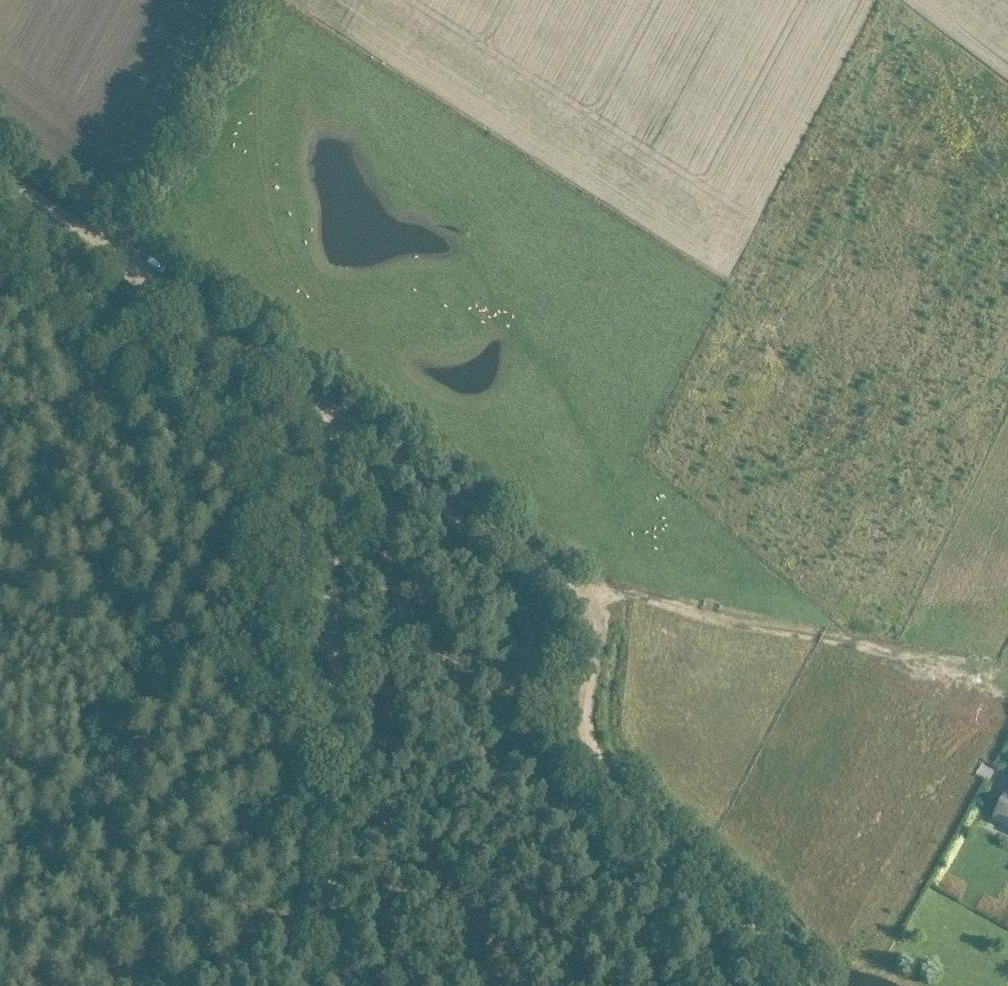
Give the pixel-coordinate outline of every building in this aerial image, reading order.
[(995,819),(1007,826),(1007,798),(1007,797),(995,819)]
